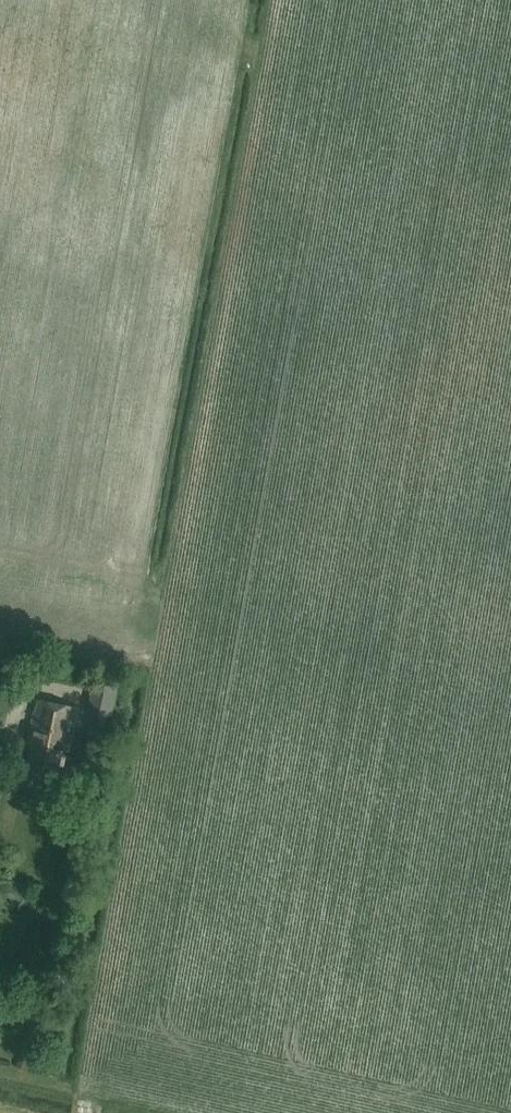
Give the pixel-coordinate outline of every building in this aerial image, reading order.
[(88,738),(103,741),(108,714),(113,715),(119,685),(94,681),(89,710),(94,711),(88,738)] [(69,751),(78,707),(37,699),(28,743),(32,744),(27,767),(61,775),(67,750),(69,751)]
